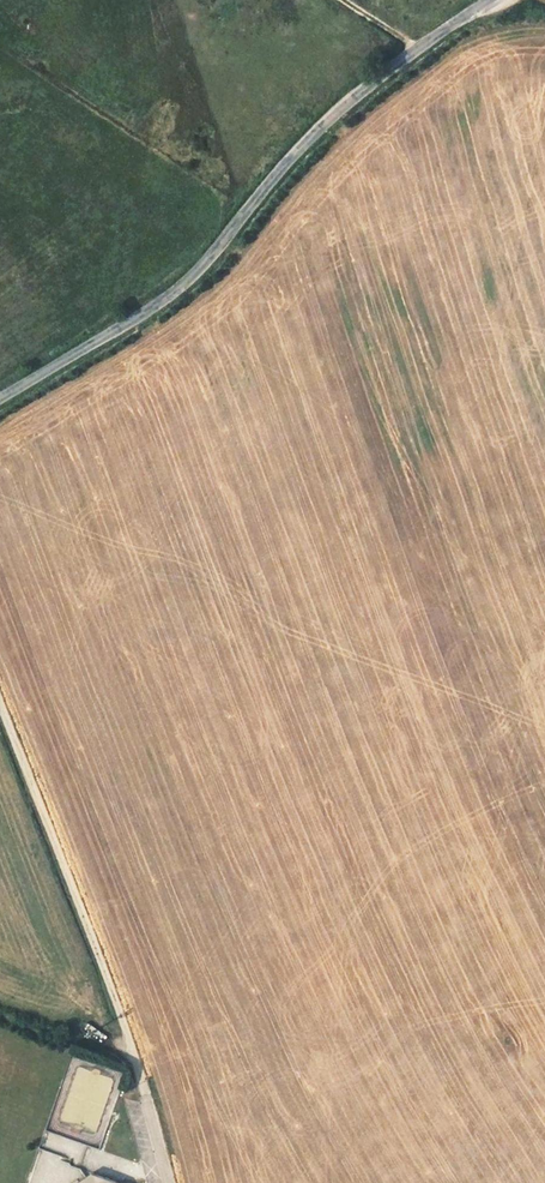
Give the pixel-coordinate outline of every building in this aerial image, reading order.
[(102,1115),(85,1109),(88,1103),(70,1097),(62,1118),(96,1131),(102,1115)] [(39,1151),(36,1164),(54,1168),(53,1172),(63,1175),(62,1178),(78,1182),(82,1168),(66,1165),(68,1157),(39,1151)]
